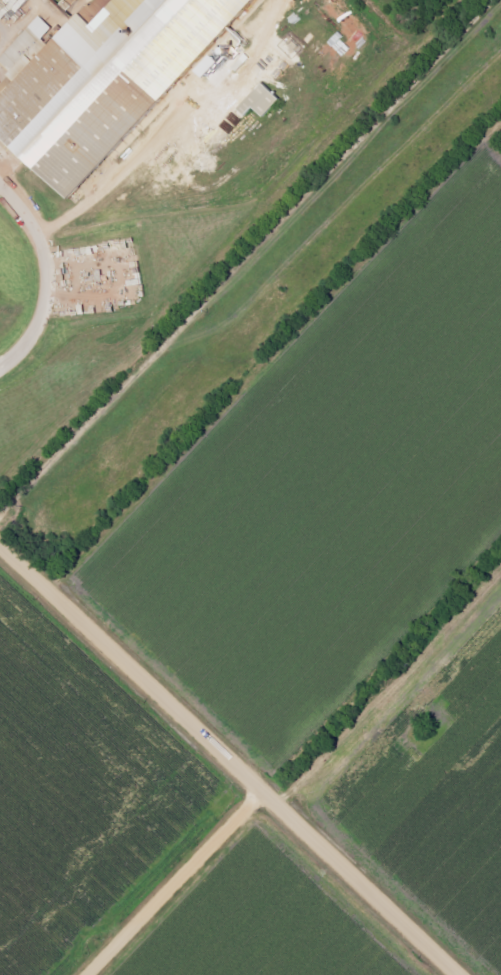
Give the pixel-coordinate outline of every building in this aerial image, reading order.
[(1,110),(0,109),(0,92),(18,74),(3,60),(31,28),(54,46),(88,15),(96,4),(100,4),(103,0),(263,0),(81,197),(0,124),(0,111),(1,110)] [(256,71),(275,48),(294,63),(281,76),(273,69),(266,77),(256,71)] [(246,110),(270,82),(289,99),(273,117),(263,108),(256,114),(246,110)]
